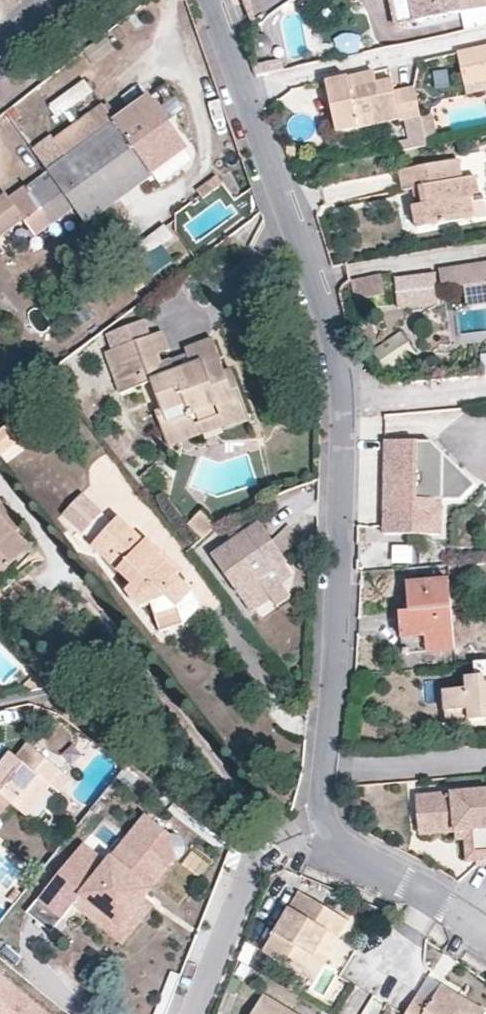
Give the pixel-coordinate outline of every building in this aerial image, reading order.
[(415,21),(458,13),(459,10),(457,0),(411,0),(415,21)] [(459,10),(472,0),(457,0),(459,10)] [(457,53),(463,77),(480,73),(485,76),(485,47),(457,53)] [(372,71),(365,72),(368,85),(375,84),(372,71)] [(365,72),(325,81),(337,131),(367,125),(375,112),(396,108),(399,118),(399,121),(419,116),(412,89),(393,93),(390,81),(375,84),(368,85),(365,72)] [(463,77),(465,86),(485,81),(485,76),(480,73),(463,77)] [(47,100),(59,119),(95,96),(83,77),(47,100)] [(85,222),(185,150),(148,98),(114,122),(102,106),(52,142),(49,138),(33,150),(47,171),(74,208),(85,222)] [(375,112),(367,125),(399,118),(396,108),(375,112)] [(291,143),(283,145),(290,160),(297,158),(291,143)] [(458,160),(402,171),(406,190),(421,188),(423,204),(413,207),(417,230),(461,221),(457,201),(470,199),(480,197),(475,176),(462,178),(458,160)] [(47,171),(8,199),(5,196),(0,199),(0,237),(22,221),(34,236),(74,208),(47,171)] [(215,176),(195,190),(202,199),(221,185),(215,176)] [(473,218),(470,199),(457,201),(461,221),(473,218)] [(144,251),(173,238),(166,224),(138,238),(144,251)] [(439,266),(442,287),(463,284),(466,302),(485,299),(485,259),(439,266)] [(435,270),(395,275),(398,307),(439,302),(435,270)] [(380,273),(351,280),(355,298),(384,291),(380,273)] [(162,331),(150,335),(157,355),(169,351),(162,331)] [(150,335),(107,352),(123,393),(150,381),(160,410),(154,413),(163,436),(194,424),(190,414),(216,406),(223,427),(225,431),(249,421),(230,369),(224,372),(211,340),(185,350),(191,365),(183,368),(174,371),(170,359),(161,363),(157,355),(150,335)] [(383,362),(410,357),(407,335),(379,340),(383,362)] [(179,356),(170,359),(174,371),(183,368),(179,356)] [(168,448),(223,427),(216,406),(190,414),(194,424),(163,436),(168,448)] [(386,440),(385,538),(444,537),(444,502),(460,501),(477,486),(433,442),(386,440)] [(60,509),(78,533),(103,514),(85,490),(60,509)] [(14,533),(5,523),(12,514),(0,502),(0,577),(11,566),(18,572),(35,553),(14,533)] [(215,527),(200,512),(187,524),(201,538),(215,527)] [(23,525),(12,514),(5,523),(14,533),(23,525)] [(144,542),(118,518),(91,547),(132,584),(126,589),(141,608),(151,604),(162,632),(183,625),(179,608),(193,592),(178,578),(180,574),(158,555),(162,552),(147,539),(144,542)] [(221,533),(215,527),(201,538),(210,545),(221,533)] [(292,568),(264,531),(217,567),(258,620),(262,617),(278,605),(266,589),(289,571),(292,568)] [(18,572),(11,566),(0,577),(0,590),(4,594),(21,575),(18,572)] [(297,605),(286,591),(298,582),(289,571),(266,589),(278,605),(285,614),(288,612),(297,605)] [(448,579),(409,584),(410,611),(399,613),(403,652),(455,648),(448,579)] [(477,662),(478,676),(466,678),(467,689),(444,692),(445,712),(467,710),(468,721),(485,719),(485,662),(477,662)] [(467,710),(445,712),(446,723),(468,721),(467,710)] [(11,753),(0,767),(0,797),(25,817),(51,786),(62,772),(28,745),(17,758),(11,753)] [(0,756),(0,767),(11,753),(6,750),(0,756)] [(62,772),(51,786),(57,792),(70,778),(62,772)] [(417,799),(420,826),(457,823),(458,833),(477,831),(479,864),(485,863),(485,792),(417,799)] [(176,826),(151,805),(111,855),(104,864),(80,844),(44,889),(68,909),(80,894),(86,885),(125,917),(149,888),(178,851),(187,846),(190,840),(189,832),(186,828),(176,826)] [(54,833),(59,826),(48,816),(42,823),(54,833)] [(457,823),(420,826),(421,837),(458,833),(457,823)] [(60,824),(59,826),(54,833),(62,839),(69,831),(60,824)] [(477,831),(458,833),(459,843),(468,843),(471,865),(479,864),(477,831)] [(87,836),(80,844),(104,864),(111,855),(87,836)] [(149,888),(125,917),(86,885),(80,894),(129,933),(159,896),(149,888)] [(68,909),(44,889),(33,903),(57,922),(68,909)] [(351,923),(299,893),(263,951),(303,976),(331,933),(341,940),(351,923)] [(313,983),(341,940),(331,933),(303,976),(313,983)] [(245,945),(239,960),(247,965),(254,950),(245,945)] [(0,977),(0,1013),(46,1013),(0,977)] [(405,1013),(485,1013),(485,1012),(442,986),(432,1003),(416,994),(405,1013)] [(253,1013),(292,1013),(263,996),(253,1013)]
